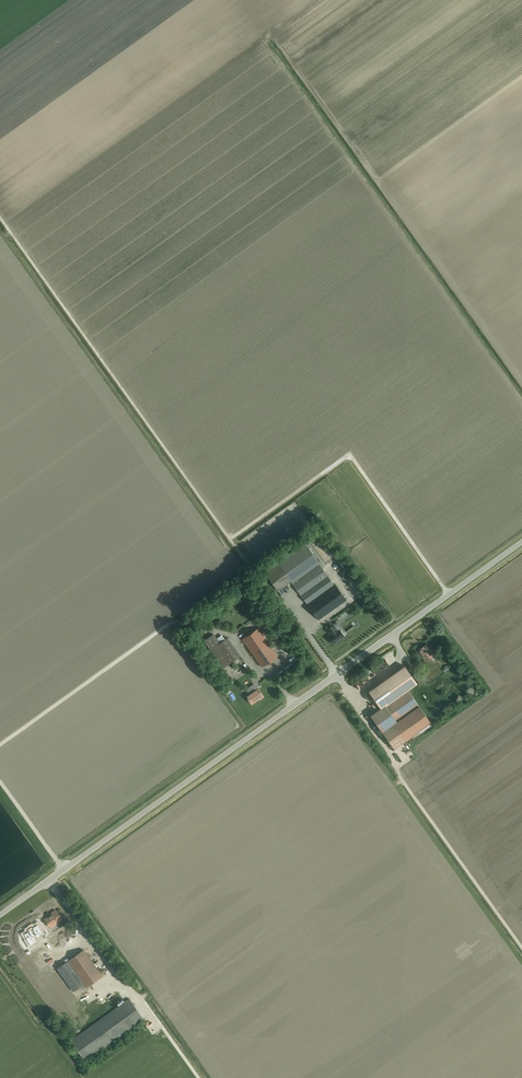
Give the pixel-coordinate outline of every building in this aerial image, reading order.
[(304,544),(278,563),(264,573),(277,591),(290,581),(292,583),(320,562),(318,560),(317,561),(304,544)] [(319,565),(293,584),(301,596),(328,577),(319,565)] [(333,585),(328,577),(301,596),(307,604),(333,585)] [(335,584),(333,585),(307,604),(318,620),(346,600),(335,584)] [(327,630),(329,633),(330,633),(331,635),(328,637),(329,639),(328,639),(331,643),(332,642),(333,644),(344,636),(339,629),(337,631),(333,625),(327,629),(327,630)] [(258,628),(246,636),(242,639),(262,667),(278,655),(258,628)] [(213,634),(204,641),(210,650),(220,643),(213,634)] [(220,643),(210,650),(223,667),(240,655),(227,637),(220,643)] [(426,662),(435,655),(430,647),(429,648),(426,644),(418,650),(424,657),(423,658),(426,662)] [(407,689),(417,683),(405,665),(369,691),(380,708),(407,689)] [(413,675),(420,685),(427,680),(422,673),(421,674),(419,671),(413,675)] [(259,699),(264,697),(254,683),(246,689),(248,693),(249,693),(249,694),(246,696),(251,704),(259,698),(259,699)] [(382,731),(418,705),(407,689),(380,708),(370,715),(382,731)] [(431,722),(418,705),(382,731),(394,748),(431,722)] [(59,934),(65,929),(63,927),(69,922),(61,912),(49,922),(59,934)] [(37,924),(33,927),(32,926),(27,929),(28,930),(24,934),(27,938),(26,938),(30,945),(36,940),(35,938),(43,933),(37,924)] [(34,952),(37,957),(42,953),(38,949),(34,952)] [(84,983),(87,986),(102,975),(83,949),(68,960),(84,983)] [(42,973),(49,968),(42,958),(35,963),(42,973)] [(57,968),(73,991),(84,983),(68,960),(57,968)] [(85,1060),(144,1018),(129,998),(71,1040),(85,1060)]
